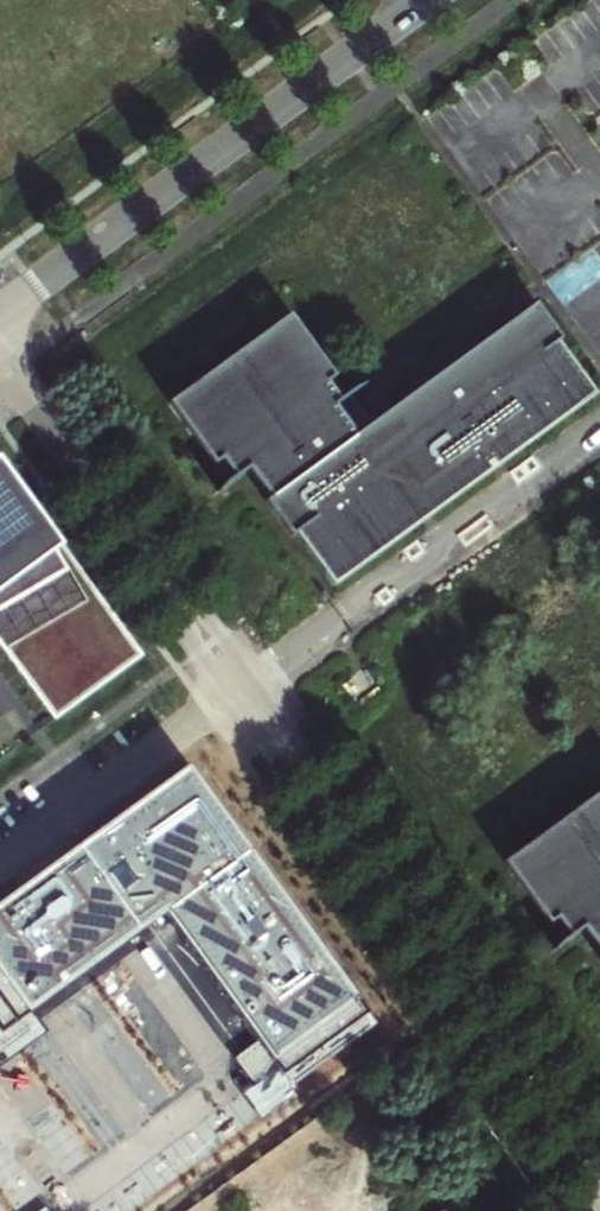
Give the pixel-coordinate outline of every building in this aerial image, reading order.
[(599,392),(599,390),(536,303),(358,433),(328,380),(337,373),(292,315),(166,402),(224,486),(251,466),(333,583),(599,392)] [(55,721),(144,656),(0,460),(0,645),(55,721)] [(0,907),(0,1030),(2,1033),(165,915),(280,1069),(367,1008),(199,768),(0,907)] [(515,863),(569,937),(582,928),(599,953),(599,800),(515,863)]
